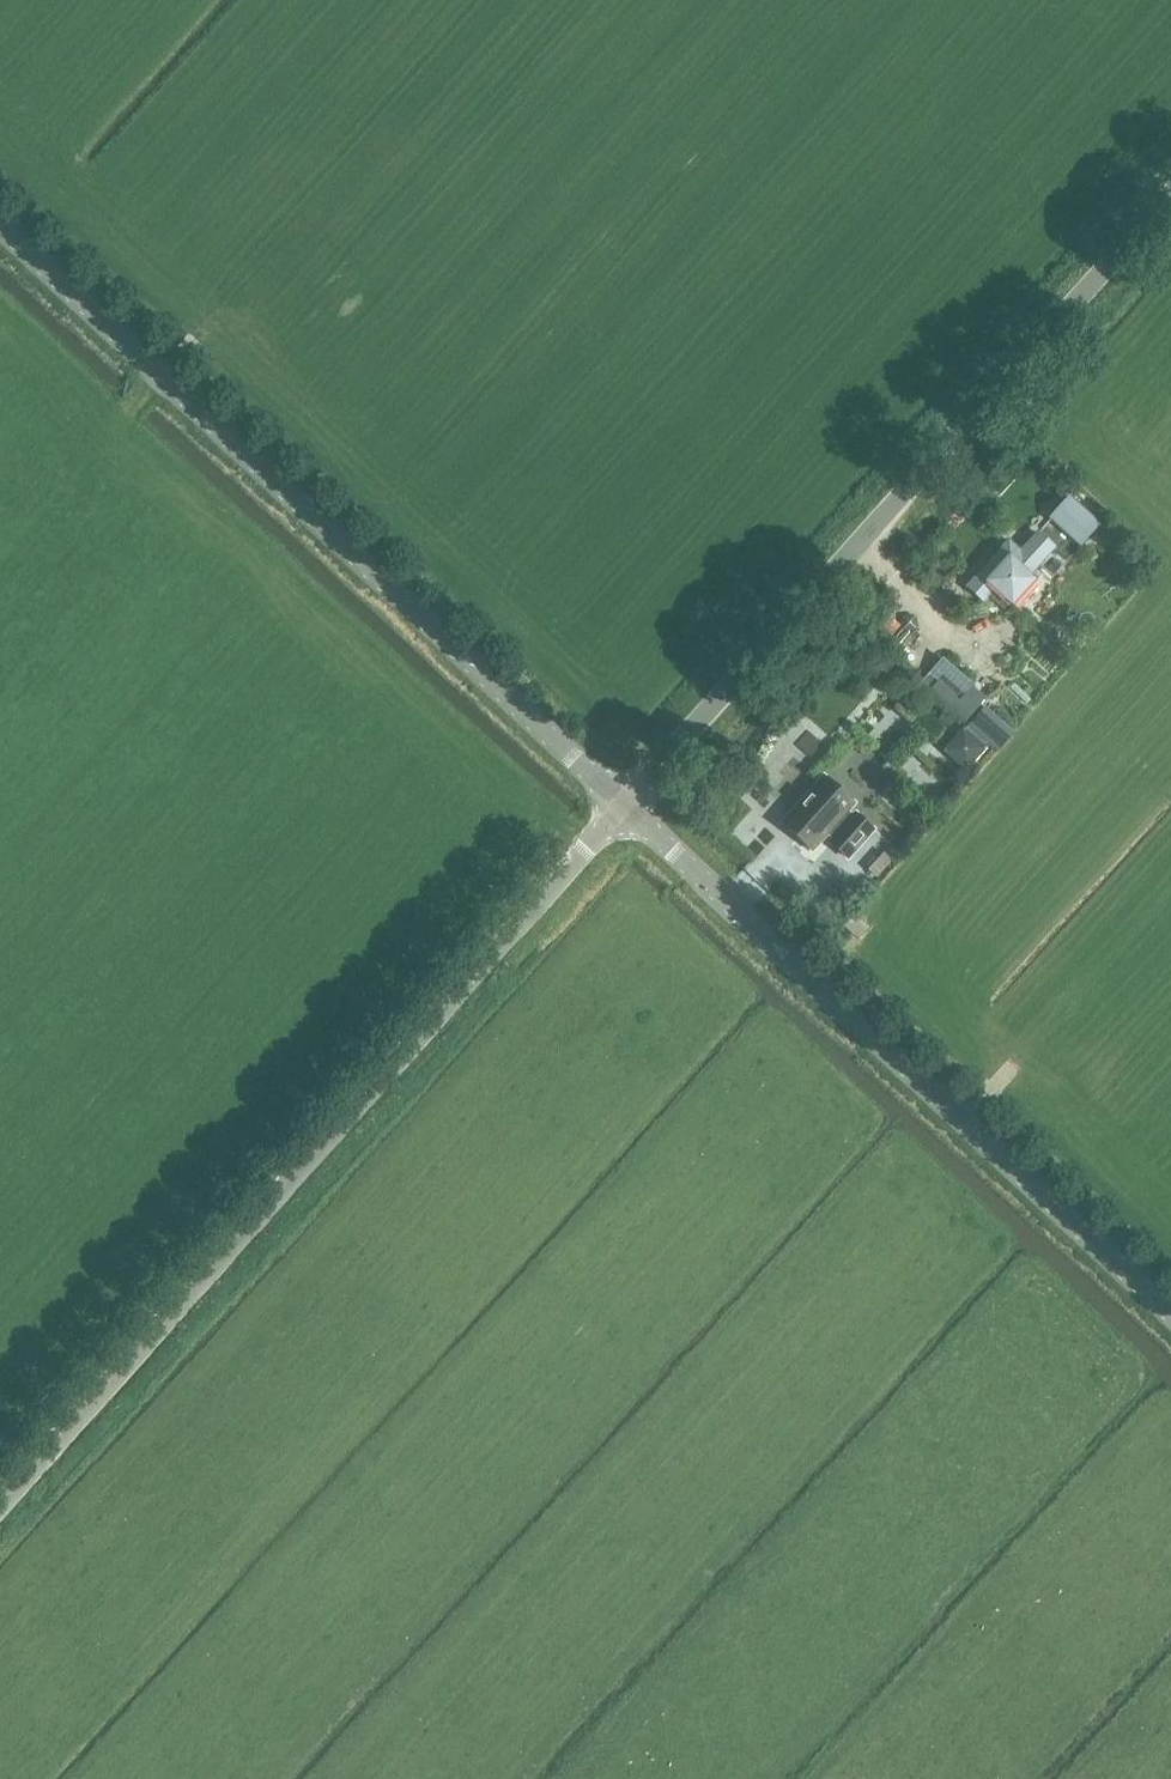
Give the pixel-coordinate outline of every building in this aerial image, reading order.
[(1049,520),(1078,546),(1097,525),(1068,499),(1049,520)] [(1020,552),(1007,541),(966,586),(983,602),(987,597),(1002,610),(1008,604),(1011,606),(1034,580),(1029,575),(1053,549),(1036,533),(1020,552)] [(881,610),(861,633),(870,641),(891,618),(881,610)] [(891,618),(870,641),(879,648),(899,626),(891,618)] [(872,661),(886,673),(895,663),(882,651),(872,661)] [(928,674),(921,682),(965,721),(985,699),(970,686),(971,685),(941,659),(928,674)] [(893,701),(885,720),(907,729),(914,710),(893,701)] [(984,707),(968,725),(997,752),(1013,734),(984,707)] [(943,713),(937,719),(947,728),(953,722),(943,713)] [(814,755),(824,741),(807,728),(797,742),(814,755)] [(918,796),(936,780),(921,763),(902,779),(918,796)] [(812,849),(827,831),(834,837),(830,841),(848,856),(873,828),(855,813),(853,816),(846,810),(853,802),(824,775),(782,822),(812,849)] [(878,846),(865,868),(878,876),(891,855),(878,846)] [(844,927),(858,939),(868,928),(853,916),(844,927)]
